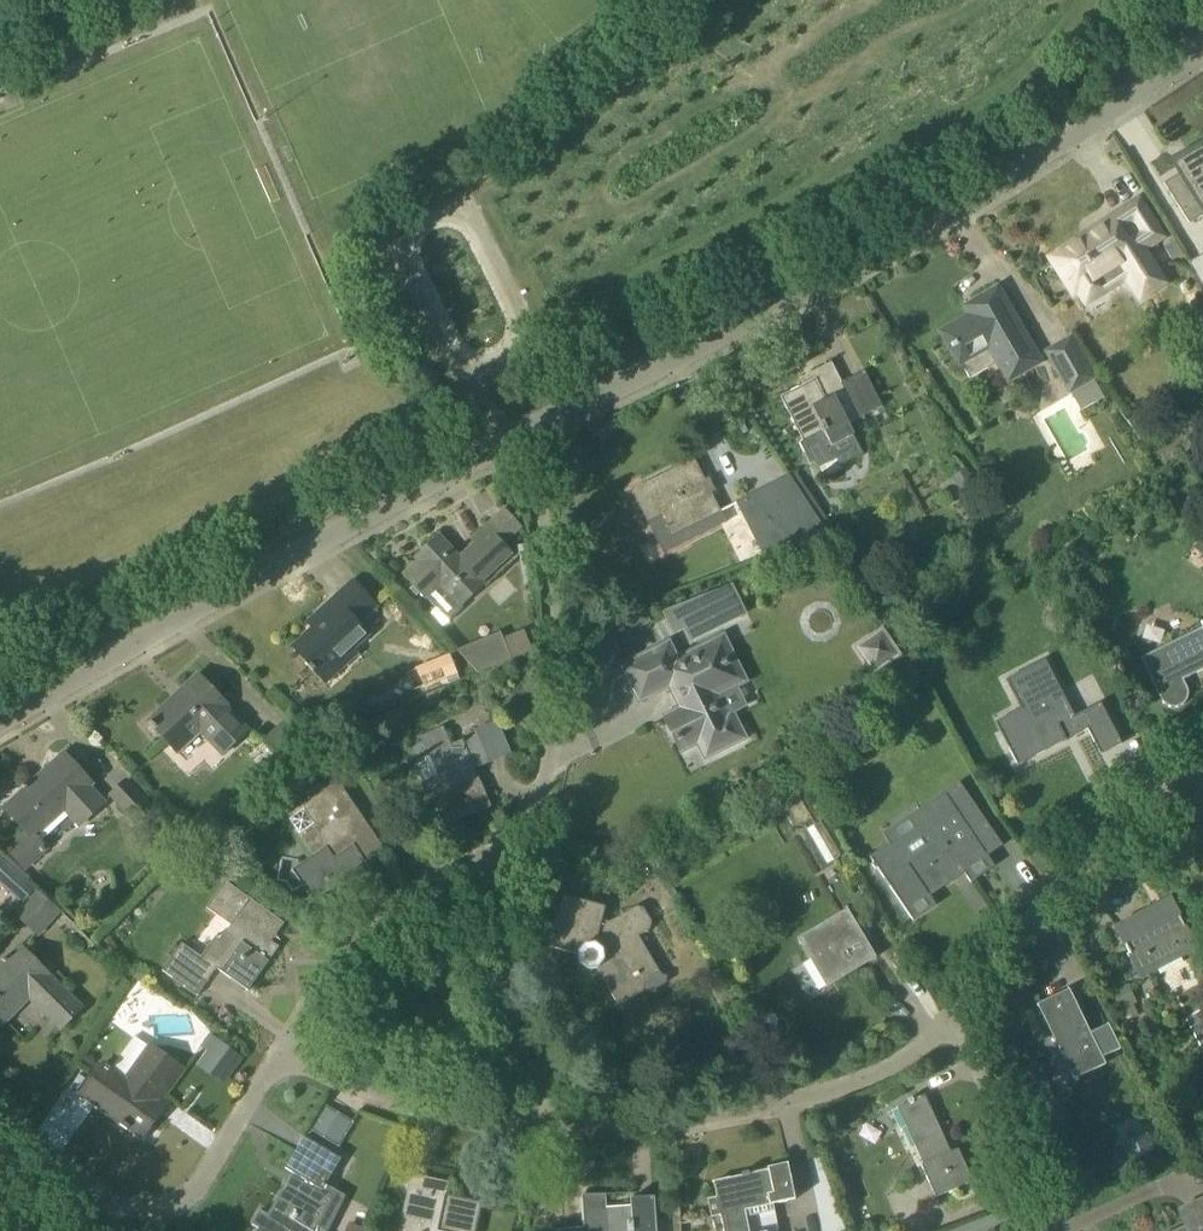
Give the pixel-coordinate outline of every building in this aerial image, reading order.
[(1177,166),(1182,173),(1164,184),(1189,224),(1202,216),(1202,150),(1177,166)] [(1163,284),(1143,252),(1164,238),(1139,199),(1091,230),(1092,233),(1052,259),(1074,294),(1079,290),(1086,302),(1128,276),(1141,297),(1163,284)] [(1189,263),(1202,287),(1202,255),(1189,263)] [(1042,363),(998,288),(973,302),(978,311),(940,332),(959,366),(961,365),(989,349),(1008,382),(1042,363)] [(1098,379),(1071,335),(1042,354),(1069,397),(1098,379)] [(832,447),(853,437),(844,419),(856,412),(859,418),(882,406),(864,370),(841,382),(832,363),(811,373),(815,380),(781,397),(803,442),(800,444),(810,465),(815,462),(818,468),(837,458),(832,447)] [(672,537),(719,512),(693,460),(644,484),(672,537)] [(959,483),(967,498),(978,492),(970,476),(959,483)] [(737,504),(748,526),(763,555),(826,531),(790,478),(737,504)] [(480,582),(510,554),(502,545),(521,528),(504,510),(472,540),(477,544),(460,560),(439,538),(417,558),(420,561),(405,575),(436,609),(451,595),(461,605),(483,585),(480,582)] [(1083,543),(1069,554),(1078,566),(1092,556),(1083,543)] [(321,678),(367,636),(356,623),(376,606),(354,582),(320,614),(324,619),(293,647),(310,665),(308,666),(313,672),(315,671),(321,678)] [(733,582),(662,610),(673,633),(685,629),(691,640),(748,611),(733,582)] [(613,623),(626,650),(657,635),(644,608),(613,623)] [(883,626),(857,644),(873,671),(900,653),(883,626)] [(1141,658),(1150,677),(1162,701),(1167,706),(1174,708),(1181,706),(1186,701),(1188,695),(1187,688),(1183,680),(1202,670),(1202,627),(1141,658)] [(459,651),(468,660),(480,673),(512,659),(501,633),(459,651)] [(744,681),(723,638),(677,661),(669,645),(623,667),(640,701),(671,685),(682,709),(666,717),(682,750),(695,744),(704,763),(749,740),(733,709),(742,705),(733,687),(744,681)] [(1075,719),(1054,679),(1045,661),(1008,681),(1044,751),(1088,728),(1101,754),(1121,744),(1101,705),(1075,719)] [(910,665),(893,679),(902,691),(919,677),(910,665)] [(248,731),(226,707),(228,705),(199,675),(183,690),(184,692),(153,723),(152,722),(149,724),(177,753),(201,730),(224,755),(248,731)] [(400,708),(388,712),(337,734),(343,747),(393,726),(405,722),(400,708)] [(306,743),(285,721),(266,740),(286,762),(306,743)] [(449,745),(442,728),(419,738),(422,744),(410,750),(416,763),(431,756),(441,778),(426,784),(435,802),(434,803),(434,804),(439,802),(448,822),(472,812),(473,815),(491,807),(480,782),(474,785),(467,770),(487,761),(488,761),(475,731),(474,732),(475,734),(449,745)] [(105,803),(89,787),(92,784),(65,754),(28,788),(25,785),(22,788),(25,791),(5,809),(26,831),(6,850),(26,872),(50,850),(37,836),(65,810),(80,826),(105,803)] [(141,830),(157,816),(127,782),(111,796),(141,830)] [(314,902),(367,865),(365,862),(377,854),(359,825),(364,822),(338,783),(286,818),(313,857),(292,871),(314,902)] [(1014,864),(960,783),(920,810),(931,824),(900,845),(897,839),(871,857),(906,909),(928,894),(927,893),(962,870),(964,872),(986,857),(998,875),(1014,864)] [(35,891),(10,869),(0,880),(0,881),(24,903),(35,891)] [(269,962),(261,956),(284,924),(226,882),(207,909),(232,926),(207,962),(182,945),(163,972),(173,979),(182,966),(208,984),(218,970),(248,991),(269,962)] [(38,938),(63,911),(38,888),(35,891),(24,903),(25,903),(14,916),(38,938)] [(609,923),(602,921),(606,907),(564,896),(550,948),(577,955),(579,964),(588,971),(598,970),(619,1006),(663,979),(638,936),(650,929),(636,907),(609,923)] [(1143,976),(1196,950),(1170,901),(1118,929),(1143,976)] [(827,988),(877,958),(848,909),(797,938),(827,988)] [(50,978),(20,946),(0,967),(0,1028),(28,999),(60,1031),(81,1010),(50,978)] [(1128,985),(1110,993),(1118,1012),(1133,1005),(1136,1004),(1128,985)] [(1075,1080),(1105,1066),(1069,990),(1039,1004),(1075,1080)] [(217,1039),(197,1066),(224,1086),(244,1058),(217,1039)] [(155,1109),(184,1071),(151,1046),(125,1080),(104,1064),(82,1094),(143,1138),(161,1114),(155,1109)] [(951,1153),(925,1096),(914,1101),(913,1098),(907,1100),(909,1103),(897,1108),(923,1165),(921,1166),(936,1198),(973,1181),(958,1149),(951,1153)] [(307,1226),(327,1193),(323,1190),(342,1159),(305,1137),(286,1169),(296,1175),(288,1189),(284,1188),(268,1215),(260,1210),(252,1223),(260,1228),(258,1230),(315,1230),(307,1226)] [(788,1164),(768,1168),(769,1171),(750,1175),(749,1172),(742,1173),(743,1176),(714,1182),(717,1197),(708,1199),(712,1218),(721,1216),(724,1230),(778,1230),(773,1205),(796,1201),(788,1164)] [(482,1203),(431,1192),(434,1179),(411,1174),(399,1230),(438,1230),(440,1230),(476,1230),(482,1203)] [(606,1194),(582,1196),(584,1228),(560,1230),(657,1230),(655,1197),(631,1198),(631,1211),(607,1213),(606,1194)] [(1180,1211),(1187,1228),(1180,1230),(1202,1230),(1202,1201),(1180,1211)] [(346,1230),(362,1230),(363,1228),(349,1223),(346,1230)]
